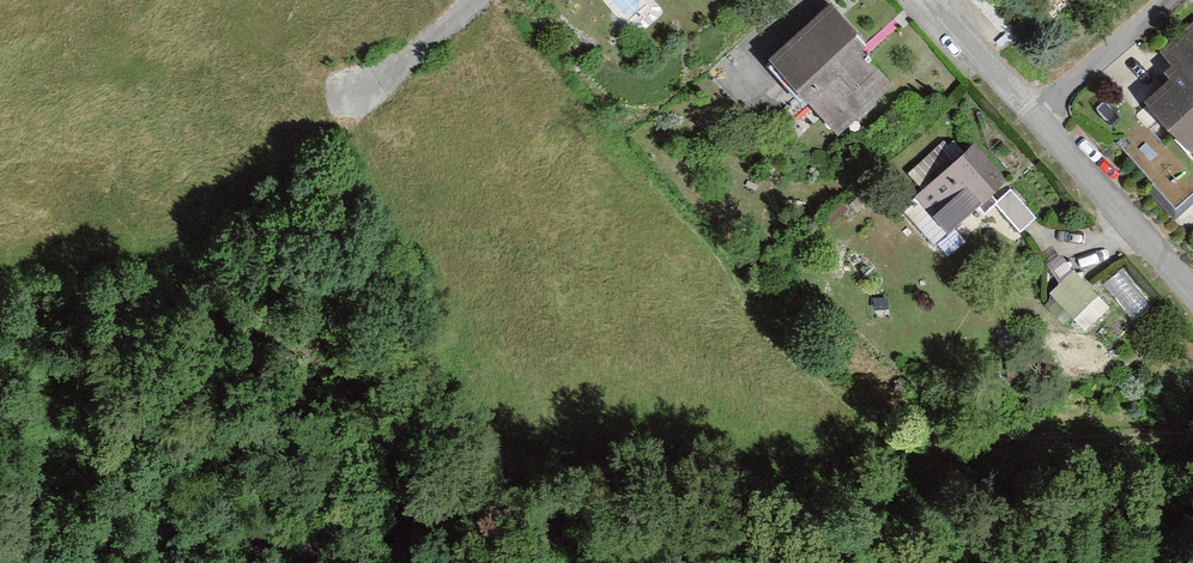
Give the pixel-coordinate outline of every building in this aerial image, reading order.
[(819,8),(756,62),(821,138),(884,84),(819,8)] [(1177,161),(1192,148),(1192,37),(1188,30),(1153,59),(1169,77),(1132,107),(1177,161)] [(974,147),(911,199),(942,236),(1005,184),(974,147)] [(1121,306),(1141,294),(1125,269),(1106,281),(1121,306)] [(1064,275),(1042,296),(1066,320),(1088,298),(1064,275)]
